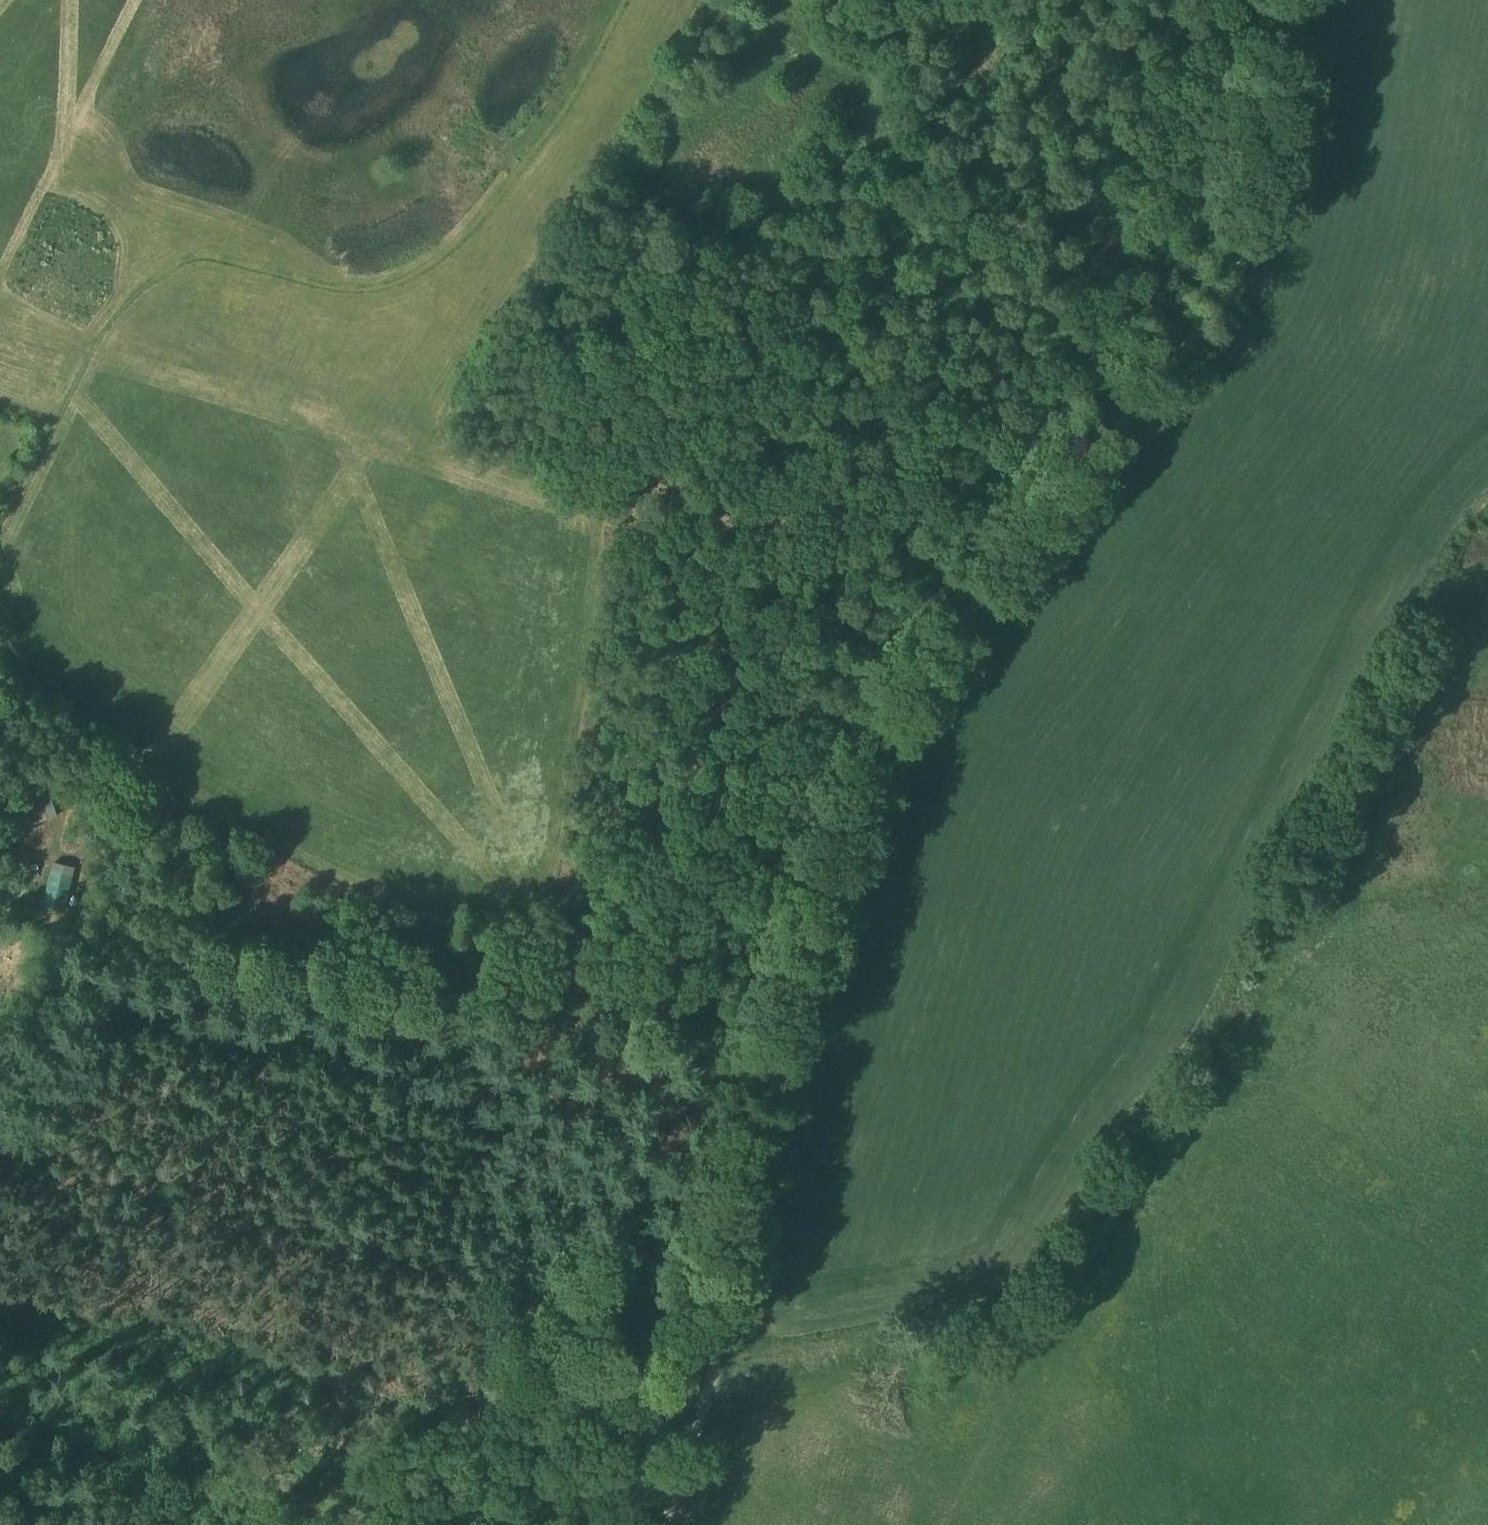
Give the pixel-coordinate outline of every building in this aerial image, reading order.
[(42,796),(6,808),(13,829),(49,818),(42,796)] [(51,871),(43,907),(65,912),(74,876),(51,871)]
